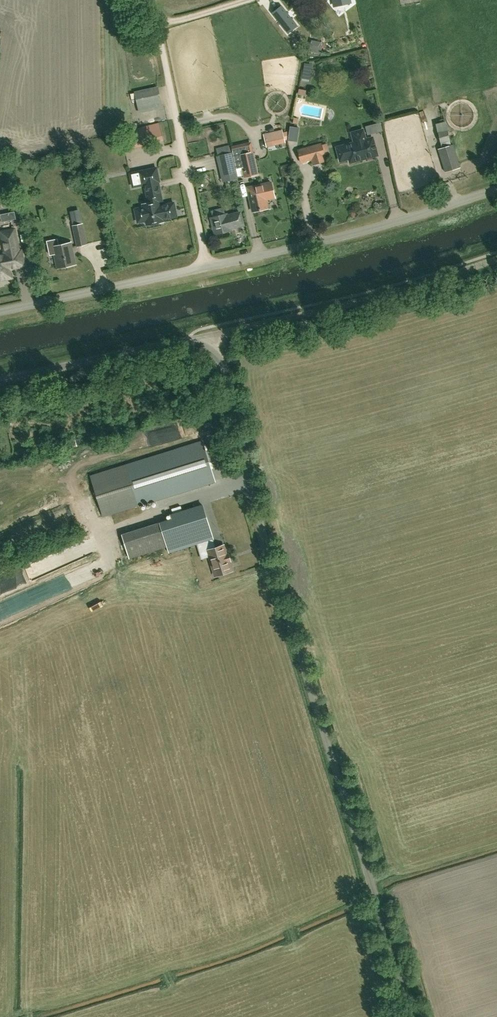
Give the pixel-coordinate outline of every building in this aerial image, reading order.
[(282,6),(273,13),(288,32),(297,25),(282,6)] [(139,108),(161,104),(158,88),(135,92),(139,108)] [(127,130),(131,146),(147,142),(143,126),(127,130)] [(290,127),(288,141),(297,142),(299,128),(290,127)] [(282,129),(264,134),(267,147),(286,142),(282,129)] [(363,130),(352,133),(355,143),(337,147),(340,160),(349,158),(350,162),(377,154),(372,138),(365,140),(363,130)] [(447,130),(437,132),(440,143),(450,140),(447,130)] [(312,156),(313,161),(326,157),(323,143),(299,149),(302,159),(312,156)] [(461,167),(453,144),(437,149),(444,172),(461,167)] [(216,155),(222,181),(238,177),(231,152),(216,155)] [(252,152),(240,155),(245,177),(257,174),(252,152)] [(358,173),(368,173),(367,165),(358,165),(358,173)] [(162,219),(177,216),(174,202),(160,205),(159,201),(162,201),(158,181),(159,181),(157,168),(138,171),(141,185),(145,184),(149,203),(143,204),(143,207),(135,209),(138,222),(146,220),(147,225),(163,221),(162,219)] [(353,169),(348,172),(351,177),(345,180),(348,186),(360,181),(353,169)] [(253,211),(268,208),(266,199),(275,197),(271,182),(247,188),(253,211)] [(69,211),(76,248),(87,246),(80,209),(69,211)] [(16,219),(15,211),(0,214),(0,215),(1,222),(16,219)] [(231,230),(230,228),(243,225),(240,212),(227,215),(226,213),(210,218),(214,235),(231,230)] [(10,277),(11,277),(9,268),(24,265),(21,251),(18,251),(14,230),(1,232),(6,254),(0,255),(0,279),(10,277)] [(58,267),(75,263),(71,243),(53,247),(58,267)] [(124,465),(91,476),(103,516),(137,506),(197,487),(215,481),(202,441),(184,447),(124,465)] [(182,549),(197,544),(205,542),(216,576),(232,571),(229,562),(231,561),(229,554),(227,555),(224,546),(215,549),(212,540),(213,539),(203,505),(171,515),(182,549)] [(148,519),(122,527),(124,534),(150,526),(148,519)] [(133,558),(167,548),(160,524),(127,533),(133,558)] [(44,561),(49,572),(68,563),(63,552),(44,561)]
